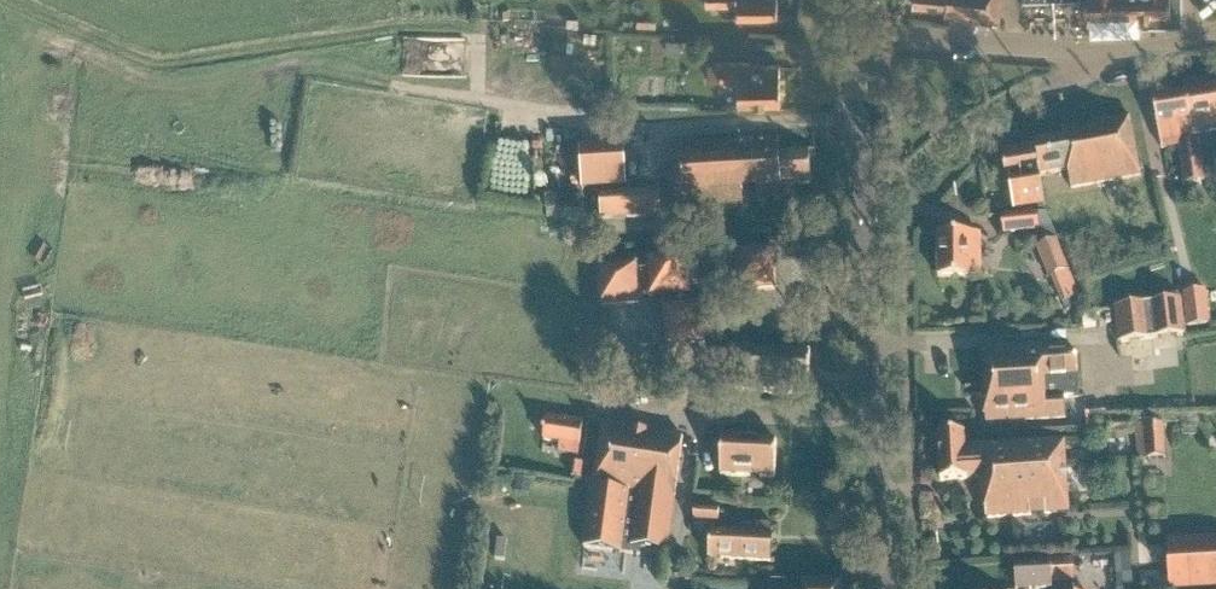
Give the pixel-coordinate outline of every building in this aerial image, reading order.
[(706,3),(737,3),(737,16),(778,15),(778,0),(706,0),(706,3)] [(944,15),(999,22),(1002,0),(946,0),(945,7),(944,15)] [(1086,15),(1149,14),(1150,15),(1151,16),(1151,17),(1152,18),(1153,19),(1154,20),(1155,21),(1156,21),(1157,22),(1158,23),(1159,23),(1160,23),(1162,23),(1163,23),(1165,23),(1166,23),(1167,23),(1169,22),(1170,22),(1171,21),(1172,20),(1173,20),(1174,19),(1174,18),(1175,17),(1176,16),(1176,15),(1177,13),(1177,12),(1177,11),(1178,9),(1178,8),(1178,7),(1178,6),(1178,4),(1178,3),(1179,2),(1179,1),(1179,0),(1085,0),(1086,15)] [(667,38),(666,49),(681,50),(682,39),(667,38)] [(720,62),(708,62),(709,80),(721,80),(739,79),(739,104),(781,103),(780,64),(751,65),(751,61),(720,62)] [(1151,93),(1161,149),(1179,146),(1186,183),(1205,180),(1197,142),(1193,143),(1191,135),(1209,132),(1215,131),(1215,83),(1215,82),(1183,88),(1185,93),(1173,96),(1171,89),(1151,93)] [(1040,176),(1067,172),(1070,189),(1141,176),(1130,116),(1090,124),(1092,132),(1079,134),(1078,126),(1062,129),(1064,137),(1036,143),(1040,176)] [(778,140),(673,146),(677,211),(743,207),(742,190),(757,189),(758,201),(783,199),(782,193),(795,193),(794,185),(811,184),(809,150),(779,152),(778,140)] [(1040,176),(1036,143),(1002,149),(1007,184),(1011,183),(1015,209),(1045,204),(1040,176)] [(579,148),(582,190),(626,187),(624,146),(579,148)] [(579,190),(579,179),(565,180),(566,191),(579,190)] [(601,219),(661,216),(660,191),(600,194),(601,219)] [(585,211),(585,196),(546,197),(546,212),(585,211)] [(1040,231),(1038,213),(1002,217),(1004,235),(1040,231)] [(938,278),(980,278),(980,234),(938,234),(938,278)] [(1049,278),(1070,270),(1057,238),(1036,247),(1049,278)] [(758,291),(777,289),(775,250),(737,253),(737,254),(725,255),(725,253),(699,255),(699,257),(687,257),(687,256),(648,258),(649,271),(638,271),(638,265),(598,267),(600,309),(641,306),(641,297),(651,297),(651,298),(665,297),(665,308),(664,308),(666,347),(705,344),(704,322),(759,318),(758,291)] [(1207,296),(1183,299),(1187,334),(1211,332),(1207,296)] [(1118,342),(1186,334),(1182,299),(1114,307),(1118,342)] [(1094,314),(1082,315),(1084,329),(1095,328),(1094,314)] [(1065,397),(1078,396),(1075,352),(1043,354),(1043,346),(984,350),(986,423),(1066,418),(1065,397)] [(547,416),(544,440),(561,443),(559,455),(577,457),(583,421),(547,416)] [(1109,433),(1131,432),(1130,417),(1108,418),(1109,433)] [(1137,460),(1166,458),(1164,424),(1135,426),(1137,460)] [(584,547),(584,549),(640,556),(641,548),(667,552),(681,437),(603,425),(592,486),(593,486),(585,547),(584,547)] [(968,479),(979,478),(980,494),(984,494),(986,518),(1069,512),(1064,439),(976,446),(976,444),(966,444),(965,433),(938,435),(941,481),(968,479)] [(720,476),(775,478),(776,441),(742,440),(742,435),(722,435),(720,476)] [(584,465),(573,463),(571,477),(582,479),(584,465)] [(718,525),(719,510),(694,509),(693,523),(718,525)] [(771,562),(772,525),(739,523),(738,529),(711,528),(710,560),(771,562)] [(1215,588),(1215,536),(1166,539),(1170,588),(1208,588),(1215,588)] [(1072,560),(1050,561),(1050,567),(1051,582),(1065,582),(1073,581),(1072,560)] [(1051,582),(1050,567),(1050,561),(1014,562),(1016,588),(1052,588),(1051,582)]
